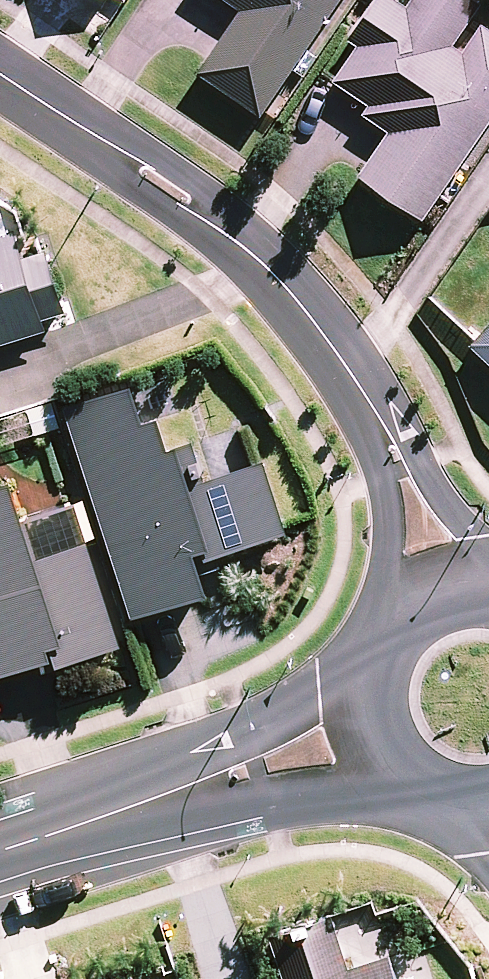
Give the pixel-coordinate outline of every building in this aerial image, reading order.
[(250,2),(207,66),(266,106),(337,0),(246,0),(250,2)] [(408,0),(380,0),(334,68),(402,115),(368,165),(429,207),(488,119),(488,19),(474,9),(480,0),(409,0),(408,0)] [(60,316),(32,221),(0,230),(0,333),(60,316)] [(478,334),(488,344),(488,322),(478,334)] [(146,405),(135,372),(68,394),(137,604),(212,579),(202,547),(290,519),(266,446),(192,470),(168,398),(146,405)] [(58,643),(61,652),(124,632),(80,492),(26,509),(13,468),(0,472),(0,661),(58,643)] [(391,956),(350,969),(334,917),(271,937),(284,978),(399,978),(391,956)]
